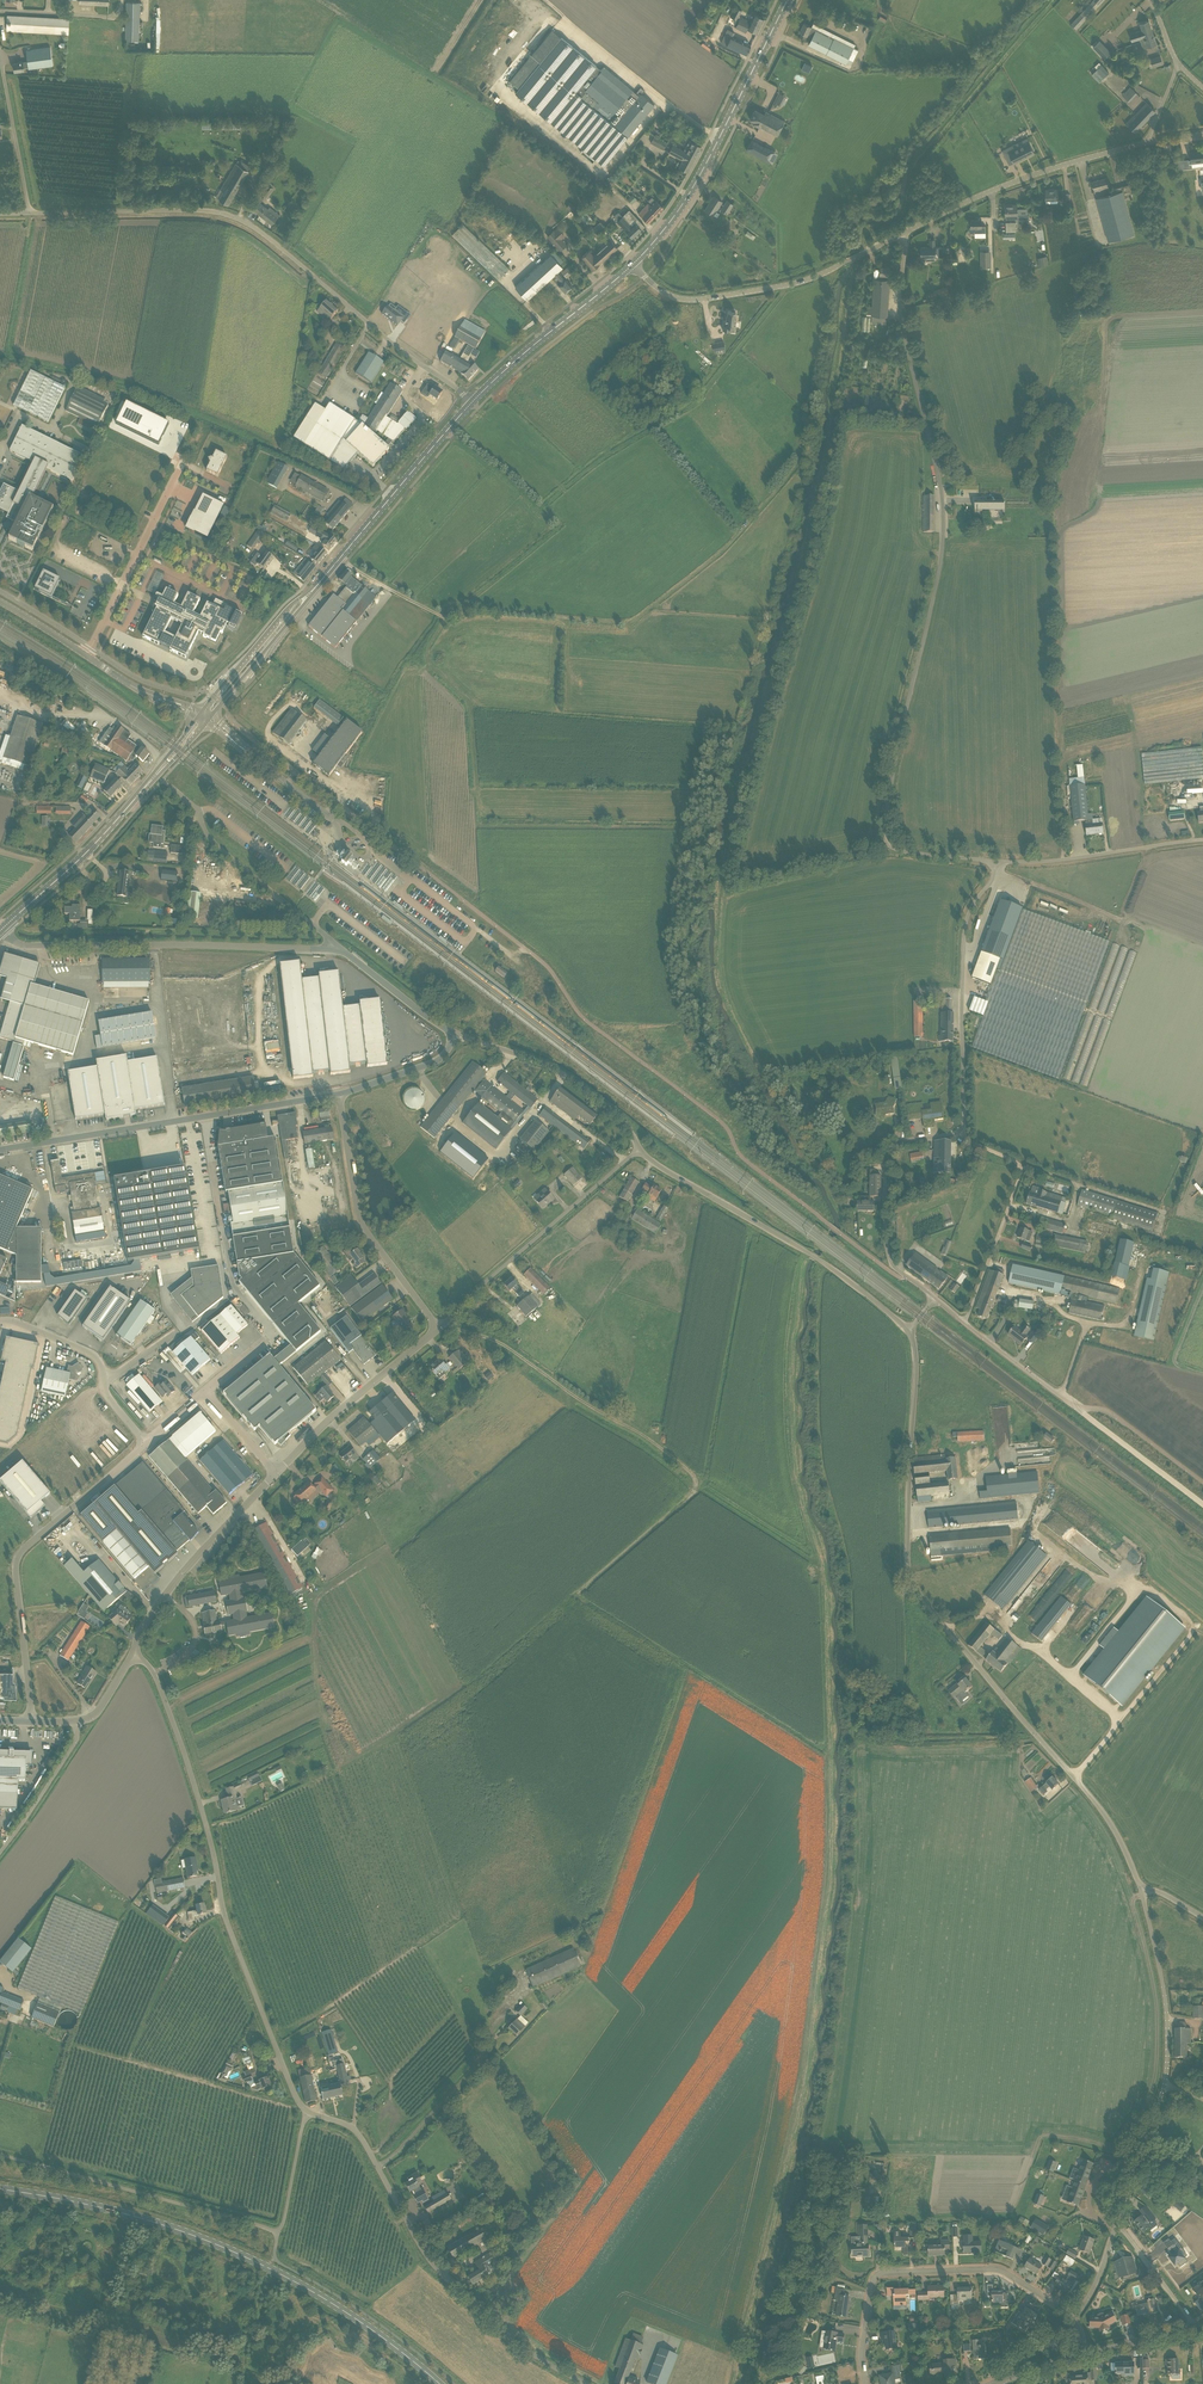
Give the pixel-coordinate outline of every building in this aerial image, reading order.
[(1071,24),(1077,30),(1080,26),(1085,20),(1104,0),(1093,0),(1071,24)] [(126,2),(125,40),(139,40),(140,2),(126,2)] [(747,29),(756,33),(763,19),(754,14),(751,21),(739,16),(742,11),(735,7),(730,17),(738,21),(735,27),(746,33),(747,29)] [(706,13),(703,20),(710,24),(714,17),(706,13)] [(68,34),(69,25),(69,19),(66,19),(65,19),(62,19),(62,18),(62,19),(58,18),(55,18),(54,18),(51,18),(48,18),(47,18),(44,18),(44,17),(43,17),(43,18),(40,17),(37,17),(36,17),(33,17),(29,17),(26,17),(26,16),(25,16),(25,17),(22,16),(19,16),(18,16),(15,16),(14,16),(11,16),(8,16),(8,15),(7,15),(6,31),(7,31),(7,30),(10,31),(11,31),(68,34)] [(1153,35),(1149,21),(1140,24),(1142,30),(1129,34),(1132,42),(1140,39),(1153,35)] [(802,33),(800,37),(806,40),(808,34),(813,37),(809,45),(846,64),(847,62),(852,65),(857,54),(852,52),(854,48),(812,27),(804,23),(800,31),(802,33)] [(519,88),(515,93),(606,165),(655,104),(642,94),(644,91),(640,88),(636,93),(604,67),(601,70),(597,66),(561,37),(556,33),(552,29),(510,81),(514,85),(519,88)] [(746,55),(750,46),(725,34),(721,43),(726,45),(746,55)] [(1157,44),(1153,35),(1140,39),(1143,49),(1157,44)] [(1091,45),(1098,53),(1104,46),(1097,39),(1091,45)] [(22,62),(22,61),(18,62),(18,63),(13,63),(14,72),(24,70),(23,68),(28,67),(28,69),(52,66),(50,47),(26,50),(27,56),(26,56),(27,61),(22,62)] [(1150,68),(1153,67),(1163,64),(1160,56),(1147,60),(1150,68)] [(804,62),(802,70),(810,72),(812,64),(804,62)] [(1092,64),(1087,69),(1099,82),(1109,73),(1102,65),(1097,69),(1092,64)] [(1129,102),(1137,93),(1130,87),(1122,95),(1129,102)] [(780,94),(775,103),(781,106),(785,97),(780,94)] [(1136,132),(1155,111),(1146,103),(1134,115),(1136,117),(1129,125),(1136,132)] [(765,111),(764,114),(754,110),(750,119),(754,121),(753,123),(776,136),(785,121),(765,111)] [(655,135),(654,137),(650,143),(663,150),(667,142),(655,135)] [(673,145),(672,147),(669,152),(683,160),(679,167),(688,172),(688,171),(694,159),(701,146),(689,140),(684,151),(673,145)] [(746,150),(751,153),(765,160),(771,150),(763,146),(762,148),(758,147),(760,144),(752,140),(746,150)] [(1017,143),(1002,151),(1005,157),(1009,154),(1014,163),(1034,153),(1029,142),(1020,147),(1017,143)] [(1190,168),(1189,164),(1202,162),(1202,150),(1190,152),(1191,160),(1189,160),(1189,159),(1178,160),(1178,167),(1182,167),(1182,169),(1190,168)] [(223,191),(219,199),(228,204),(248,171),(247,170),(249,167),(244,164),(241,162),(238,160),(236,163),(220,190),(223,191)] [(1129,184),(1110,189),(1107,178),(1092,182),(1095,192),(1103,189),(1104,196),(1096,198),(1108,241),(1135,234),(1126,200),(1133,198),(1129,184)] [(1058,199),(1058,189),(1046,190),(1046,200),(1058,199)] [(627,199),(632,204),(637,199),(632,195),(627,199)] [(648,223),(663,207),(652,196),(648,200),(653,204),(652,205),(648,203),(638,213),(648,223)] [(705,210),(710,213),(714,215),(717,217),(719,213),(716,211),(722,202),(713,196),(705,210)] [(735,209),(732,207),(733,204),(727,200),(721,210),(727,214),(730,210),(733,212),(735,209)] [(253,210),(272,224),(277,217),(272,213),(274,211),(269,207),(267,209),(259,202),(253,210)] [(579,209),(570,202),(566,207),(576,215),(579,209)] [(1005,214),(1006,214),(1017,214),(1017,204),(1005,205),(1005,214)] [(629,210),(622,216),(619,213),(618,213),(614,216),(614,218),(617,221),(632,238),(641,230),(641,229),(645,226),(629,210)] [(971,220),(971,226),(971,228),(969,228),(969,233),(985,233),(985,226),(982,226),(982,220),(971,220)] [(612,234),(618,229),(611,221),(605,226),(612,234)] [(606,228),(600,222),(592,229),(598,235),(606,228)] [(1016,232),(1016,222),(1006,222),(1006,225),(1006,227),(1006,229),(1006,232),(1016,232)] [(566,245),(561,239),(565,236),(558,227),(554,231),(553,230),(546,236),(559,251),(566,245)] [(611,240),(597,252),(604,260),(617,248),(611,240)] [(935,240),(932,240),(930,240),(930,247),(921,247),(921,262),(926,262),(927,261),(934,261),(936,259),(936,257),(944,257),(944,247),(935,247),(935,240)] [(481,258),(484,254),(481,251),(483,247),(485,249),(486,250),(485,253),(494,256),(496,258),(497,256),(493,253),(489,251),(490,248),(485,246),(481,242),(479,248),(478,249),(480,250),(478,253),(472,251),(472,253),(475,256),(481,258)] [(592,270),(604,260),(597,252),(593,256),(588,251),(581,258),(592,270)] [(980,252),(980,268),(991,268),(991,251),(980,252)] [(551,277),(558,271),(562,266),(550,254),(515,287),(527,299),(551,277)] [(1038,265),(1048,264),(1047,256),(1037,256),(1038,265)] [(886,324),(886,323),(886,317),(888,317),(890,280),(889,280),(890,276),(891,276),(891,266),(880,266),(880,274),(879,274),(878,279),(873,279),(872,306),(867,305),(867,314),(872,314),(872,316),(871,324),(886,324)] [(565,292),(572,286),(558,271),(551,277),(553,280),(558,285),(565,292)] [(934,292),(931,293),(932,299),(950,294),(947,286),(933,290),(934,292)] [(331,319),(338,311),(327,301),(317,312),(323,317),(326,314),(331,319)] [(386,305),(380,313),(395,325),(401,317),(392,310),(394,307),(389,303),(387,306),(386,305)] [(411,313),(407,309),(403,315),(407,318),(411,313)] [(724,322),(723,332),(729,333),(730,328),(735,329),(736,319),(735,319),(736,313),(728,312),(727,318),(726,318),(726,322),(724,322)] [(870,330),(871,316),(862,316),(862,330),(870,330)] [(465,320),(458,332),(455,337),(461,341),(468,345),(475,349),(481,340),(486,332),(465,320)] [(855,345),(861,340),(857,336),(852,341),(855,345)] [(326,379),(344,348),(346,345),(339,341),(337,344),(336,343),(318,374),(326,379)] [(725,349),(724,341),(713,343),(714,351),(725,349)] [(467,364),(475,349),(468,345),(460,359),(467,364)] [(447,352),(441,362),(460,374),(461,374),(468,381),(469,381),(469,380),(478,370),(471,363),(469,365),(467,364),(460,359),(447,352)] [(369,353),(356,373),(371,383),(384,363),(369,353)] [(48,423),(50,417),(65,388),(31,371),(14,406),(48,423)] [(416,418),(416,419),(409,412),(398,423),(399,423),(398,424),(386,417),(387,416),(386,416),(402,391),(390,384),(368,419),(362,415),(358,422),(330,404),(325,411),(315,405),(294,438),(304,445),(330,461),(343,470),(357,453),(373,467),(385,454),(387,454),(387,452),(389,449),(386,447),(392,441),(394,442),(405,429),(406,430),(416,419),(416,418)] [(424,392),(437,400),(442,393),(435,388),(433,390),(428,386),(424,392)] [(98,427),(100,421),(108,405),(76,389),(66,411),(98,427)] [(169,424),(126,403),(116,424),(159,446),(169,424)] [(1,490),(0,493),(0,509),(9,513),(6,518),(11,520),(11,519),(17,522),(9,539),(33,551),(54,509),(30,498),(32,494),(38,497),(49,476),(43,472),(45,468),(72,482),(85,457),(57,443),(56,444),(53,443),(54,442),(22,426),(17,437),(19,438),(18,441),(15,440),(10,451),(33,463),(19,492),(4,485),(1,490)] [(208,460),(209,463),(210,464),(206,471),(218,476),(227,457),(216,452),(213,458),(208,460)] [(265,483),(275,489),(288,468),(278,462),(265,483)] [(295,486),(322,501),(328,491),(301,476),(295,486)] [(88,499),(94,503),(98,496),(92,492),(88,499)] [(225,505),(203,494),(195,511),(191,517),(189,522),(189,523),(186,529),(195,533),(208,539),(225,505)] [(927,519),(927,523),(934,523),(934,496),(924,496),(923,519),(927,519)] [(325,524),(333,530),(350,510),(353,506),(346,499),(342,503),(339,501),(327,516),(330,518),(325,524)] [(975,501),(975,510),(983,510),(983,508),(1001,508),(1001,500),(975,501)] [(272,512),(288,520),(291,514),(275,505),(272,512)] [(314,513),(320,516),(324,510),(318,506),(314,513)] [(329,551),(337,542),(330,537),(315,528),(312,534),(325,541),(322,545),(329,551)] [(260,540),(264,534),(258,530),(254,536),(260,540)] [(255,546),(260,540),(254,536),(249,542),(255,546)] [(272,540),(268,545),(274,549),(277,543),(272,540)] [(311,559),(318,565),(327,554),(320,548),(316,545),(307,555),(311,558),(311,559)] [(264,570),(273,557),(265,552),(262,557),(258,554),(250,563),(255,567),(257,564),(264,570)] [(294,573),(304,582),(315,568),(305,559),(294,573)] [(35,589),(51,597),(60,580),(44,571),(35,589)] [(339,580),(352,591),(358,583),(352,578),(350,576),(345,572),(344,573),(343,573),(342,575),(340,578),(341,578),(342,578),(340,580),(339,580),(340,579),(339,579),(339,580)] [(235,631),(238,625),(242,616),(239,614),(240,612),(235,609),(234,611),(227,608),(228,606),(216,600),(212,606),(207,604),(200,618),(193,614),(200,600),(196,598),(197,598),(192,595),(192,596),(188,594),(181,608),(174,605),(176,601),(178,596),(166,590),(163,597),(161,596),(161,595),(156,593),(155,597),(156,597),(156,598),(157,598),(159,599),(158,601),(157,601),(156,601),(156,602),(155,602),(155,603),(155,604),(155,605),(156,605),(156,606),(155,607),(157,608),(143,637),(159,645),(159,644),(170,649),(170,650),(186,658),(198,633),(204,635),(203,637),(215,643),(220,633),(222,634),(225,627),(226,627),(235,631)] [(356,622),(357,622),(370,605),(356,593),(352,597),(343,592),(337,598),(333,595),(327,603),(328,603),(310,625),(308,626),(336,647),(356,622)] [(336,726),(342,717),(319,699),(312,707),(336,726)] [(288,745),(292,740),(307,721),(291,709),(273,733),(288,745)] [(18,716),(3,759),(8,760),(29,767),(41,733),(44,734),(45,731),(49,732),(50,727),(44,725),(18,716)] [(362,734),(346,722),(313,766),(329,778),(340,763),(344,766),(348,760),(345,757),(362,734)] [(133,761),(136,757),(143,762),(149,754),(142,749),(141,750),(128,740),(131,735),(119,727),(115,732),(110,728),(99,743),(127,762),(129,758),(133,761)] [(1142,754),(1145,785),(1202,779),(1202,760),(1202,747),(1142,754)] [(63,748),(61,754),(69,756),(71,750),(63,748)] [(96,764),(90,778),(104,784),(110,770),(96,764)] [(124,765),(119,770),(126,776),(127,775),(134,782),(143,772),(136,765),(133,768),(131,766),(128,769),(124,765)] [(1103,833),(1102,824),(1102,819),(1092,820),(1092,814),(1089,814),(1090,816),(1088,816),(1085,785),(1084,778),(1083,765),(1077,766),(1078,778),(1069,779),(1070,786),(1074,824),(1079,824),(1079,822),(1085,821),(1086,826),(1085,826),(1086,835),(1103,833)] [(116,773),(130,786),(134,782),(127,775),(126,776),(119,770),(116,773)] [(76,786),(82,789),(88,778),(82,775),(76,786)] [(104,791),(111,798),(122,786),(115,779),(104,791)] [(52,806),(37,806),(37,814),(52,814),(52,806)] [(56,806),(56,815),(71,815),(71,807),(56,806)] [(69,836),(70,837),(76,843),(100,818),(93,811),(86,818),(84,815),(74,825),(77,827),(69,836)] [(1170,821),(1184,820),(1183,812),(1169,813),(1170,821)] [(163,844),(164,835),(165,831),(162,831),(163,827),(152,826),(151,835),(149,834),(149,840),(153,840),(152,843),(163,844)] [(171,853),(183,855),(183,847),(172,845),(171,853)] [(343,860),(342,862),(346,866),(348,864),(355,869),(359,864),(352,859),(352,858),(347,854),(347,855),(340,850),(336,854),(343,860)] [(153,863),(167,864),(168,852),(154,851),(153,863)] [(127,897),(130,872),(121,871),(118,896),(127,897)] [(178,872),(162,871),(161,880),(177,882),(178,872)] [(201,893),(188,892),(186,916),(199,917),(201,893)] [(1000,959),(1003,961),(1022,910),(1022,909),(1001,901),(1000,902),(982,953),(1000,959)] [(70,914),(69,921),(80,921),(81,905),(75,905),(75,908),(65,907),(64,914),(70,914)] [(1109,942),(1023,910),(1000,971),(996,970),(996,969),(1000,959),(982,953),(972,978),(990,985),(993,979),(985,1001),(974,997),(969,1011),(984,1016),(972,1048),(1059,1080),(1101,965),(1109,942)] [(1101,1002),(1118,945),(1111,943),(1095,1000),(1101,1002)] [(1131,963),(1133,964),(1137,952),(1131,950),(1128,956),(1133,958),(1131,963)] [(150,983),(150,959),(102,959),(102,983),(150,983)] [(350,1073),(349,1065),(366,1063),(367,1067),(386,1064),(379,1000),(360,1002),(360,1006),(343,1008),(339,972),(319,975),(319,978),(301,980),(299,962),(279,965),(293,1079),(313,1077),(313,1073),(330,1071),(330,1075),(350,1073)] [(499,967),(495,971),(504,978),(508,974),(499,967)] [(25,1042),(73,1056),(89,1002),(34,986),(7,979),(3,994),(1,993),(0,996),(0,998),(2,999),(10,1001),(0,1036),(0,1038),(14,1042),(14,1044),(13,1044),(3,1078),(14,1081),(24,1047),(23,1047),(25,1042)] [(923,1001),(914,1001),(914,1037),(924,1037),(923,1001)] [(943,1036),(943,1042),(953,1042),(953,1014),(952,1014),(952,1009),(942,1009),(941,1036),(943,1036)] [(97,1048),(156,1039),(152,1013),(98,1021),(101,1036),(95,1037),(97,1048)] [(1071,1080),(1093,1015),(1087,1013),(1072,1059),(1070,1059),(1064,1078),(1071,1080)] [(265,1053),(279,1051),(278,1040),(264,1042),(265,1053)] [(1073,1081),(1079,1083),(1091,1048),(1089,1047),(1087,1055),(1086,1055),(1084,1060),(1083,1060),(1080,1071),(1077,1069),(1073,1081)] [(136,1109),(165,1105),(158,1057),(128,1062),(127,1056),(97,1060),(98,1067),(69,1072),(76,1119),(105,1114),(106,1120),(136,1115),(136,1109)] [(894,1089),(902,1088),(898,1056),(891,1057),(894,1089)] [(420,1127),(435,1139),(460,1106),(473,1091),(475,1092),(484,1080),(482,1079),(487,1073),(472,1062),(446,1095),(420,1127)] [(1093,1063),(1089,1072),(1086,1070),(1081,1084),(1087,1086),(1096,1064),(1093,1063)] [(528,1106),(530,1108),(531,1109),(538,1100),(504,1073),(497,1082),(510,1092),(515,1096),(528,1106)] [(252,1077),(179,1087),(182,1106),(254,1096),(252,1077)] [(523,1112),(510,1102),(515,1096),(510,1092),(506,1098),(484,1080),(475,1092),(514,1123),(516,1125),(530,1108),(528,1106),(523,1112)] [(425,1094),(408,1087),(400,1104),(417,1111),(425,1094)] [(567,1108),(574,1099),(560,1088),(550,1102),(564,1112),(567,1109),(567,1108)] [(896,1100),(889,1097),(886,1104),(879,1105),(880,1110),(877,1118),(883,1120),(885,1115),(893,1114),(893,1108),(896,1100)] [(578,1117),(590,1126),(597,1116),(574,1099),(567,1108),(567,1109),(564,1112),(575,1121),(578,1117)] [(514,1123),(510,1128),(479,1103),(462,1124),(493,1149),(495,1151),(512,1129),(516,1125),(514,1123)] [(923,1112),(925,1127),(935,1126),(934,1120),(943,1119),(941,1104),(931,1105),(932,1111),(923,1112)] [(554,1126),(559,1119),(552,1114),(553,1113),(545,1108),(539,1115),(554,1126)] [(318,1112),(320,1122),(330,1119),(328,1110),(318,1112)] [(554,1126),(568,1137),(573,1130),(559,1119),(554,1126)] [(549,1132),(534,1121),(520,1140),(534,1151),(549,1132)] [(0,1125),(0,1135),(31,1131),(30,1122),(0,1125)] [(275,1138),(268,1139),(266,1125),(233,1130),(222,1132),(219,1131),(218,1147),(226,1193),(228,1192),(233,1220),(233,1224),(231,1224),(239,1278),(240,1278),(242,1280),(239,1282),(291,1345),(296,1352),(321,1332),(298,1304),(320,1286),(294,1254),(288,1216),(275,1138)] [(331,1128),(302,1131),(303,1143),(332,1141),(331,1128)] [(473,1179),(485,1164),(488,1160),(455,1133),(444,1146),(440,1152),(473,1179)] [(576,1143),(584,1149),(589,1142),(582,1136),(576,1143)] [(951,1150),(951,1141),(935,1141),(934,1158),(938,1158),(937,1174),(951,1174),(951,1155),(951,1150)] [(314,1167),(311,1149),(305,1150),(308,1168),(314,1167)] [(919,1153),(910,1155),(912,1164),(921,1162),(919,1153)] [(62,1178),(59,1161),(51,1162),(53,1173),(54,1173),(54,1177),(53,1177),(56,1192),(66,1191),(66,1190),(70,1189),(74,1213),(71,1213),(75,1236),(105,1232),(101,1208),(98,1209),(93,1182),(96,1182),(95,1173),(90,1174),(90,1172),(89,1173),(90,1174),(62,1178)] [(128,1262),(134,1261),(140,1260),(199,1250),(186,1167),(114,1179),(128,1262)] [(573,1186),(582,1179),(573,1167),(564,1175),(573,1186)] [(16,1256),(16,1283),(41,1283),(41,1273),(41,1265),(41,1229),(16,1229),(33,1190),(0,1176),(0,1249),(16,1256)] [(861,1201),(857,1201),(857,1211),(867,1211),(874,1211),(874,1202),(871,1202),(871,1197),(881,1197),(881,1176),(870,1176),(869,1197),(861,1197),(861,1201)] [(628,1202),(632,1195),(639,1182),(631,1177),(624,1190),(620,1196),(628,1202)] [(512,1185),(516,1189),(522,1184),(518,1180),(512,1185)] [(657,1199),(661,1191),(653,1186),(652,1189),(650,1188),(650,1186),(645,1183),(642,1190),(649,1194),(657,1199)] [(537,1195),(540,1198),(536,1201),(543,1209),(548,1205),(547,1204),(553,1199),(547,1192),(544,1189),(537,1195)] [(1158,1213),(1082,1189),(1077,1205),(1079,1206),(1078,1208),(1082,1209),(1083,1207),(1112,1216),(1111,1218),(1152,1231),(1158,1213)] [(1058,1196),(1053,1195),(1039,1190),(1038,1195),(1030,1193),(1026,1204),(1058,1214),(1063,1198),(1062,1197),(1062,1198),(1058,1196)] [(656,1219),(661,1222),(669,1209),(664,1206),(656,1219)] [(656,1234),(662,1225),(637,1210),(631,1219),(656,1234)] [(1062,1234),(1063,1232),(1065,1233),(1066,1230),(1064,1229),(1066,1224),(1042,1217),(1039,1227),(1062,1234)] [(1029,1242),(1033,1233),(1021,1228),(1017,1237),(1026,1241),(1029,1242)] [(1054,1246),(1055,1238),(1038,1235),(1036,1242),(1054,1246)] [(1133,1242),(1121,1239),(1112,1277),(1125,1279),(1133,1242)] [(947,1256),(952,1242),(948,1241),(943,1255),(947,1256)] [(330,1278),(336,1273),(331,1266),(337,1262),(330,1253),(329,1253),(323,1246),(312,1254),(330,1278)] [(364,1258),(357,1250),(355,1251),(351,1247),(343,1253),(349,1262),(352,1259),(355,1264),(354,1265),(356,1269),(365,1262),(363,1259),(364,1258)] [(916,1253),(907,1266),(939,1290),(946,1281),(934,1273),(937,1269),(916,1253)] [(142,1271),(140,1260),(134,1261),(134,1262),(131,1266),(55,1279),(51,1276),(49,1264),(41,1265),(41,1273),(44,1275),(46,1287),(142,1271)] [(82,1267),(81,1260),(63,1263),(64,1270),(82,1267)] [(1081,1301),(1081,1300),(1087,1301),(1087,1298),(1082,1296),(1117,1304),(1120,1288),(1065,1276),(1013,1265),(1009,1284),(1060,1295),(1064,1296),(1064,1297),(1071,1298),(1072,1293),(1074,1294),(1073,1300),(1072,1300),(1069,1314),(1102,1321),(1105,1307),(1104,1307),(1104,1306),(1085,1301),(1084,1302),(1076,1301),(1077,1300),(1081,1301)] [(192,1322),(223,1297),(218,1266),(191,1270),(193,1286),(175,1301),(192,1322)] [(550,1288),(530,1268),(524,1274),(543,1294),(550,1288)] [(987,1320),(1004,1275),(990,1270),(976,1308),(981,1310),(978,1316),(987,1320)] [(350,1307),(381,1283),(374,1274),(358,1285),(351,1276),(335,1287),(350,1307)] [(517,1285),(511,1279),(504,1285),(509,1291),(514,1288),(517,1292),(516,1293),(519,1297),(523,1293),(521,1289),(520,1290),(516,1285),(517,1285)] [(1167,1283),(1151,1279),(1147,1279),(1134,1336),(1154,1340),(1167,1283)] [(351,1308),(362,1323),(393,1300),(382,1285),(351,1308)] [(955,1294),(958,1289),(952,1285),(949,1290),(955,1294)] [(83,1326),(83,1327),(103,1341),(103,1340),(130,1301),(110,1287),(83,1326)] [(58,1315),(58,1316),(69,1326),(69,1325),(87,1299),(75,1291),(58,1316),(58,1315)] [(526,1317),(541,1304),(532,1294),(517,1306),(526,1317)] [(1014,1307),(1031,1310),(1032,1310),(1034,1301),(1020,1299),(1020,1301),(1015,1300),(1014,1307)] [(116,1335),(116,1336),(131,1346),(131,1345),(155,1311),(141,1301),(117,1336),(116,1335)] [(240,1338),(237,1334),(248,1325),(231,1306),(201,1331),(221,1354),(240,1338)] [(393,1317),(404,1332),(406,1334),(410,1331),(410,1330),(409,1328),(413,1326),(405,1315),(405,1314),(402,1310),(393,1317)] [(353,1350),(364,1364),(376,1355),(347,1316),(330,1329),(349,1353),(353,1350)] [(1021,1346),(1028,1337),(1027,1335),(1031,1330),(1025,1325),(1021,1331),(1015,1326),(1008,1335),(1017,1341),(1016,1342),(1021,1346)] [(199,1338),(193,1330),(182,1337),(169,1348),(192,1375),(210,1360),(195,1342),(199,1338)] [(6,1362),(12,1364),(17,1340),(6,1338),(1,1361),(6,1362)] [(17,1340),(12,1364),(23,1366),(28,1342),(17,1340)] [(39,1345),(28,1342),(23,1366),(32,1368),(34,1369),(39,1345)] [(308,1356),(323,1375),(341,1360),(325,1342),(308,1356)] [(296,1352),(291,1345),(273,1359),(270,1355),(223,1393),(254,1430),(259,1426),(274,1445),(277,1442),(280,1446),(290,1435),(288,1433),(315,1411),(279,1366),(296,1352)] [(467,1363),(457,1351),(450,1358),(459,1369),(467,1363)] [(323,1375),(308,1356),(293,1368),(308,1387),(323,1375)] [(446,1374),(445,1373),(450,1369),(447,1365),(445,1366),(439,1360),(430,1368),(432,1371),(439,1379),(446,1374)] [(32,1368),(23,1366),(12,1364),(6,1362),(4,1372),(30,1378),(32,1368)] [(65,1397),(69,1380),(76,1381),(75,1381),(76,1374),(82,1370),(78,1364),(73,1368),(69,1367),(69,1366),(67,1373),(47,1368),(41,1392),(65,1397)] [(30,1378),(4,1372),(2,1382),(28,1387),(30,1378)] [(489,1381),(494,1377),(490,1372),(484,1376),(489,1381)] [(328,1387),(332,1383),(324,1374),(320,1377),(328,1387)] [(150,1412),(162,1402),(148,1385),(142,1378),(139,1375),(127,1385),(150,1412)] [(0,1389),(0,1391),(25,1397),(28,1387),(2,1382),(0,1389)] [(171,1394),(175,1391),(167,1382),(163,1385),(162,1385),(161,1383),(155,1388),(161,1395),(163,1397),(166,1395),(168,1397),(169,1396),(170,1397),(171,1395),(171,1394)] [(320,1402),(324,1399),(324,1398),(327,1402),(334,1397),(331,1393),(331,1392),(326,1386),(318,1393),(315,1396),(320,1402)] [(25,1397),(0,1391),(0,1402),(23,1407),(25,1397)] [(84,1391),(48,1422),(91,1471),(122,1444),(127,1440),(126,1439),(125,1439),(84,1391)] [(371,1424),(387,1443),(415,1420),(393,1393),(383,1402),(382,1401),(380,1403),(380,1404),(369,1413),(375,1420),(371,1424)] [(465,1396),(460,1400),(464,1405),(469,1402),(465,1396)] [(21,1416),(23,1407),(0,1402),(0,1412),(21,1416)] [(21,1416),(0,1412),(0,1422),(19,1426),(21,1416)] [(188,1456),(211,1435),(216,1432),(200,1413),(172,1437),(188,1456)] [(360,1446),(376,1433),(364,1418),(348,1431),(360,1446)] [(17,1435),(19,1426),(0,1422),(0,1432),(17,1435)] [(984,1440),(984,1431),(957,1433),(958,1441),(984,1440)] [(0,1432),(0,1442),(8,1444),(17,1436),(17,1435),(0,1432)] [(1052,1443),(1054,1440),(1047,1434),(1044,1437),(1052,1443)] [(206,1507),(209,1511),(213,1515),(227,1503),(216,1491),(214,1492),(185,1458),(188,1456),(172,1437),(149,1457),(198,1514),(206,1507)] [(222,1486),(235,1474),(232,1471),(242,1462),(239,1459),(239,1458),(238,1459),(236,1455),(223,1440),(211,1451),(211,1452),(200,1461),(222,1486)] [(358,1456),(350,1446),(345,1450),(345,1451),(339,1456),(345,1463),(352,1457),(354,1459),(358,1456)] [(366,1457),(373,1466),(381,1459),(374,1450),(366,1457)] [(946,1455),(913,1458),(914,1463),(913,1463),(918,1502),(932,1501),(932,1496),(950,1494),(949,1484),(930,1486),(929,1473),(947,1471),(948,1480),(958,1479),(956,1458),(946,1459),(946,1455)] [(27,1513),(31,1518),(46,1506),(41,1501),(50,1494),(23,1462),(0,1481),(27,1513)] [(135,1579),(148,1567),(154,1574),(164,1566),(163,1564),(167,1561),(168,1562),(178,1554),(176,1552),(190,1540),(189,1540),(193,1537),(198,1533),(164,1493),(167,1490),(143,1462),(81,1516),(107,1547),(135,1579)] [(232,1471),(235,1474),(243,1483),(253,1475),(245,1465),(244,1466),(242,1462),(232,1471)] [(330,1467),(333,1474),(339,1470),(336,1464),(330,1467)] [(987,1491),(980,1492),(980,1499),(1040,1494),(1037,1471),(986,1476),(987,1491)] [(243,1483),(235,1474),(222,1486),(229,1495),(240,1486),(243,1483)] [(303,1504),(317,1492),(308,1482),(295,1494),(303,1504)] [(333,1503),(328,1500),(324,1509),(326,1510),(325,1512),(328,1514),(329,1511),(333,1503)] [(1017,1502),(927,1511),(929,1528),(1018,1519),(1017,1502)] [(303,1588),(266,1523),(252,1531),(289,1595),(303,1588)] [(929,1536),(931,1553),(1012,1546),(1010,1529),(929,1536)] [(1003,1610),(1030,1577),(1047,1555),(1028,1540),(1012,1562),(985,1595),(1003,1610)] [(308,1547),(302,1541),(292,1550),(297,1557),(308,1547)] [(64,1566),(68,1570),(75,1564),(72,1559),(64,1566)] [(99,1560),(76,1580),(104,1612),(127,1592),(99,1560)] [(215,1611),(202,1613),(204,1625),(205,1634),(213,1632),(216,1632),(222,1630),(221,1626),(227,1625),(229,1636),(236,1635),(237,1637),(250,1635),(250,1632),(275,1628),(272,1613),(247,1618),(246,1611),(247,1611),(244,1598),(243,1599),(242,1592),(267,1588),(265,1573),(240,1578),(239,1576),(229,1577),(230,1580),(219,1582),(222,1596),(229,1595),(234,1620),(226,1622),(220,1623),(220,1622),(217,1623),(215,1611)] [(206,1593),(207,1603),(217,1602),(215,1592),(206,1593)] [(197,1595),(199,1605),(207,1603),(206,1593),(197,1595)] [(189,1604),(190,1606),(190,1607),(199,1605),(197,1595),(188,1597),(188,1599),(189,1602),(189,1604)] [(1031,1634),(1042,1642),(1070,1604),(1060,1596),(1031,1634)] [(1122,1707),(1186,1629),(1146,1597),(1118,1631),(1114,1628),(1099,1645),(1104,1649),(1083,1675),(1122,1707)] [(80,1609),(76,1615),(84,1620),(88,1614),(80,1609)] [(116,1623),(124,1628),(131,1619),(126,1616),(127,1615),(123,1612),(122,1613),(117,1610),(109,1618),(114,1624),(116,1623)] [(68,1661),(90,1627),(82,1622),(60,1655),(68,1661)] [(1002,1635),(986,1623),(969,1644),(969,1645),(968,1646),(976,1652),(991,1635),(999,1640),(1002,1635)] [(995,1654),(1005,1662),(1006,1661),(1010,1664),(1021,1649),(1007,1639),(995,1654)] [(1005,1662),(995,1654),(993,1652),(986,1660),(1001,1672),(1008,1664),(1005,1662)] [(90,1681),(91,1682),(97,1673),(86,1666),(84,1670),(85,1671),(77,1683),(85,1688),(90,1681)] [(4,1699),(4,1702),(17,1703),(15,1685),(14,1685),(14,1675),(8,1675),(0,1676),(0,1699),(4,1699)] [(972,1687),(966,1679),(959,1685),(958,1684),(948,1691),(954,1698),(955,1697),(959,1702),(967,1695),(965,1693),(972,1687)] [(33,1754),(0,1752),(0,1794),(18,1794),(18,1780),(26,1780),(26,1766),(32,1766),(33,1754)] [(257,1773),(247,1777),(249,1781),(259,1776),(257,1773)] [(263,1781),(260,1776),(259,1776),(249,1781),(251,1787),(263,1781)] [(1031,1777),(1025,1782),(1031,1792),(1038,1788),(1031,1777)] [(1052,1790),(1059,1785),(1058,1783),(1056,1780),(1055,1781),(1052,1778),(1046,1783),(1043,1787),(1039,1790),(1044,1795),(1047,1792),(1046,1790),(1049,1787),(1052,1790)] [(221,1800),(225,1814),(240,1810),(239,1807),(236,1799),(235,1793),(228,1795),(229,1798),(221,1800)] [(197,1867),(196,1858),(185,1860),(188,1877),(197,1876),(196,1867),(197,1867)] [(183,1878),(155,1884),(157,1893),(185,1888),(183,1878)] [(56,1896),(18,1988),(40,1997),(37,2004),(60,2013),(61,2010),(62,2006),(81,2014),(119,1922),(56,1896)] [(198,1915),(206,1914),(206,1913),(204,1905),(204,1904),(205,1904),(204,1904),(196,1905),(197,1911),(194,1911),(187,1912),(189,1921),(195,1920),(194,1916),(198,1915)] [(146,1915),(149,1917),(155,1910),(151,1907),(146,1915)] [(174,1914),(165,1926),(169,1930),(179,1918),(174,1914)] [(30,1945),(35,1937),(32,1934),(30,1937),(28,1935),(24,1940),(30,1945)] [(2,1964),(13,1973),(32,1949),(18,1938),(0,1960),(0,1962),(2,1964)] [(573,1948),(525,1970),(533,1988),(581,1966),(573,1948)] [(504,1992),(508,1986),(502,1981),(498,1987),(504,1992)] [(0,1996),(0,2002),(20,2011),(24,2001),(2,1992),(0,1996)] [(540,2003),(545,2010),(548,2008),(543,2000),(540,2003)] [(53,2027),(59,2013),(37,2004),(32,2018),(53,2027)] [(522,2004),(521,2005),(515,2011),(521,2016),(527,2009),(522,2004)] [(1193,2006),(1193,2019),(1202,2019),(1202,2006),(1193,2006)] [(76,2020),(76,2019),(76,2017),(75,2015),(75,2014),(74,2013),(73,2012),(71,2011),(69,2010),(67,2010),(65,2011),(64,2011),(63,2012),(61,2013),(61,2014),(60,2016),(60,2017),(59,2019),(60,2020),(60,2022),(61,2023),(62,2025),(63,2026),(65,2026),(67,2027),(68,2027),(70,2026),(72,2026),(74,2024),(75,2023),(75,2022),(76,2020)] [(528,2023),(523,2019),(521,2016),(517,2019),(508,2028),(516,2035),(525,2026),(528,2023)] [(1191,2044),(1191,2029),(1186,2029),(1186,2022),(1175,2022),(1175,2058),(1186,2058),(1186,2044),(1191,2044)] [(338,2053),(331,2030),(322,2033),(329,2055),(338,2053)] [(312,2055),(306,2056),(309,2068),(315,2066),(312,2055)] [(226,2082),(228,2079),(231,2071),(233,2068),(225,2064),(222,2072),(219,2080),(226,2083),(226,2082)] [(323,2099),(343,2095),(340,2085),(349,2083),(344,2064),(336,2066),(340,2083),(330,2085),(330,2087),(321,2090),(323,2099),(322,2099),(322,2100),(323,2099)] [(250,2074),(243,2078),(245,2083),(248,2081),(249,2081),(253,2079),(250,2074)] [(317,2100),(310,2075),(299,2078),(306,2103),(318,2100),(317,2100)] [(262,2089),(271,2085),(268,2077),(259,2080),(259,2081),(254,2083),(253,2079),(249,2081),(248,2081),(251,2089),(258,2091),(262,2089)] [(1046,2170),(1050,2171),(1054,2172),(1056,2166),(1051,2164),(1052,2161),(1051,2161),(1049,2160),(1046,2170)] [(1083,2160),(1075,2181),(1086,2185),(1094,2164),(1083,2160)] [(875,2170),(871,2175),(878,2183),(883,2178),(875,2170)] [(417,2184),(421,2182),(416,2173),(412,2175),(413,2178),(408,2181),(409,2182),(405,2184),(410,2192),(412,2190),(413,2191),(412,2192),(414,2194),(415,2195),(413,2196),(417,2203),(422,2201),(423,2203),(428,2200),(423,2191),(421,2192),(417,2184)] [(1078,2206),(1086,2185),(1075,2181),(1068,2202),(1078,2206)] [(444,2191),(437,2195),(439,2199),(431,2203),(435,2209),(451,2199),(448,2193),(446,2194),(444,2191)] [(1041,2200),(1043,2196),(1040,2195),(1037,2193),(1035,2199),(1033,2204),(1040,2207),(1043,2200),(1041,2200)] [(1184,2206),(1175,2200),(1172,2205),(1181,2211),(1184,2206)] [(1141,2216),(1135,2221),(1143,2233),(1148,2229),(1150,2231),(1158,2225),(1154,2220),(1156,2219),(1149,2211),(1144,2216),(1142,2217),(1141,2216)] [(532,2212),(525,2216),(532,2227),(538,2223),(532,2212)] [(1031,2227),(1043,2235),(1048,2227),(1036,2219),(1031,2227)] [(868,2225),(862,2225),(858,2226),(858,2237),(851,2237),(852,2252),(851,2252),(852,2254),(852,2256),(869,2256),(868,2244),(867,2237),(868,2237),(868,2225)] [(910,2242),(910,2238),(901,2238),(901,2232),(894,2232),(894,2238),(894,2247),(903,2247),(904,2256),(908,2255),(908,2247),(906,2247),(906,2242),(910,2242)] [(981,2242),(973,2242),(973,2235),(963,2235),(964,2250),(963,2251),(963,2253),(964,2252),(971,2252),(971,2251),(981,2251),(981,2242)] [(1079,2250),(1089,2254),(1089,2253),(1092,2245),(1094,2240),(1085,2236),(1079,2250)] [(1166,2240),(1164,2241),(1169,2248),(1165,2251),(1168,2255),(1169,2255),(1165,2258),(1172,2267),(1175,2265),(1177,2268),(1185,2263),(1177,2251),(1179,2249),(1172,2240),(1172,2239),(1168,2242),(1166,2240)] [(950,2249),(949,2240),(941,2240),(941,2242),(941,2246),(928,2246),(928,2256),(945,2255),(945,2250),(950,2249)] [(1013,2259),(1018,2248),(1004,2242),(1003,2245),(998,2243),(995,2251),(1013,2259)] [(1067,2253),(1075,2259),(1078,2254),(1069,2249),(1067,2253)] [(492,2261),(491,2259),(494,2257),(491,2252),(474,2263),(479,2269),(469,2275),(467,2276),(472,2285),(473,2285),(488,2275),(482,2265),(486,2262),(487,2263),(487,2264),(488,2264),(489,2264),(490,2264),(491,2263),(492,2262),(492,2261)] [(1043,2264),(1047,2266),(1051,2260),(1047,2257),(1043,2264)] [(1030,2258),(1025,2267),(1026,2267),(1033,2271),(1033,2272),(1037,2274),(1042,2266),(1030,2258)] [(1123,2259),(1115,2263),(1119,2276),(1128,2275),(1136,2271),(1132,2258),(1123,2259)] [(1048,2267),(1053,2270),(1057,2263),(1053,2261),(1048,2267)] [(1182,2282),(1197,2273),(1195,2269),(1180,2278),(1182,2282)] [(1074,2280),(1077,2275),(1070,2271),(1068,2276),(1074,2280)] [(1063,2290),(1067,2292),(1072,2284),(1065,2280),(1059,2277),(1055,2284),(1063,2290)] [(1193,2290),(1198,2298),(1202,2295),(1202,2282),(1193,2290)] [(1008,2307),(1008,2294),(1003,2294),(1003,2292),(993,2292),(993,2285),(987,2285),(988,2297),(992,2296),(992,2304),(1001,2304),(1001,2308),(1008,2307)] [(935,2287),(928,2287),(928,2292),(918,2293),(916,2293),(916,2298),(918,2298),(918,2300),(929,2299),(929,2297),(944,2297),(944,2286),(938,2286),(938,2287),(935,2287)] [(850,2297),(844,2296),(845,2289),(836,2288),(834,2300),(839,2301),(837,2315),(847,2317),(850,2297)] [(916,2290),(909,2290),(909,2289),(906,2289),(901,2289),(895,2290),(895,2288),(887,2288),(887,2296),(893,2296),(894,2306),(906,2306),(906,2295),(911,2295),(912,2299),(916,2298),(916,2300),(916,2298),(916,2293),(916,2290)] [(952,2309),(959,2309),(958,2300),(972,2300),(971,2288),(958,2288),(958,2295),(950,2295),(951,2305),(952,2309)] [(1154,2299),(1153,2296),(1146,2297),(1148,2303),(1135,2306),(1137,2316),(1138,2316),(1146,2314),(1146,2313),(1150,2312),(1150,2314),(1157,2312),(1154,2299)] [(1195,2302),(1201,2312),(1202,2311),(1202,2303),(1200,2298),(1195,2302)] [(1022,2318),(1031,2324),(1034,2319),(1035,2319),(1036,2318),(1035,2318),(1037,2315),(1026,2308),(1022,2313),(1019,2311),(1011,2323),(1017,2326),(1022,2318)] [(1116,2321),(1114,2318),(1116,2317),(1112,2311),(1107,2314),(1106,2314),(1105,2313),(1104,2313),(1103,2313),(1102,2313),(1101,2314),(1100,2314),(1099,2314),(1098,2315),(1097,2315),(1096,2316),(1095,2316),(1091,2316),(1090,2327),(1099,2327),(1100,2330),(1109,2328),(1108,2325),(1116,2321)] [(1128,2315),(1121,2317),(1123,2325),(1130,2323),(1128,2315)] [(824,2348),(835,2350),(836,2341),(843,2342),(844,2334),(837,2333),(827,2331),(824,2348)] [(895,2331),(881,2333),(882,2340),(885,2340),(886,2349),(896,2348),(895,2331)] [(629,2375),(635,2359),(638,2360),(644,2345),(626,2338),(615,2367),(620,2368),(614,2383),(618,2383),(626,2383),(629,2375)] [(974,2360),(986,2359),(985,2346),(982,2346),(982,2339),(972,2340),(973,2350),(972,2350),(973,2354),(974,2354),(974,2360)] [(648,2383),(651,2383),(667,2383),(678,2355),(660,2349),(648,2383)] [(945,2375),(952,2375),(952,2371),(957,2370),(956,2359),(944,2360),(944,2363),(930,2364),(930,2371),(935,2370),(935,2374),(945,2373),(945,2375)] [(1181,2374),(1178,2374),(1178,2360),(1166,2360),(1166,2365),(1168,2365),(1169,2375),(1171,2375),(1171,2377),(1171,2378),(1172,2378),(1172,2379),(1173,2379),(1174,2379),(1181,2379),(1181,2374)] [(1116,2363),(1116,2374),(1123,2373),(1126,2373),(1126,2375),(1134,2375),(1134,2363),(1116,2363)] [(799,2369),(803,2373),(807,2368),(802,2364),(799,2369)] [(894,2379),(900,2378),(899,2371),(901,2370),(900,2365),(892,2366),(893,2373),(880,2376),(881,2381),(881,2383),(895,2383),(894,2379)] [(626,2383),(639,2383),(640,2383),(631,2380),(632,2377),(629,2375),(626,2383)] [(1070,2376),(1070,2383),(1088,2383),(1088,2375),(1070,2376)] [(823,2380),(824,2380),(824,2376),(816,2377),(817,2383),(824,2383),(823,2380)]
